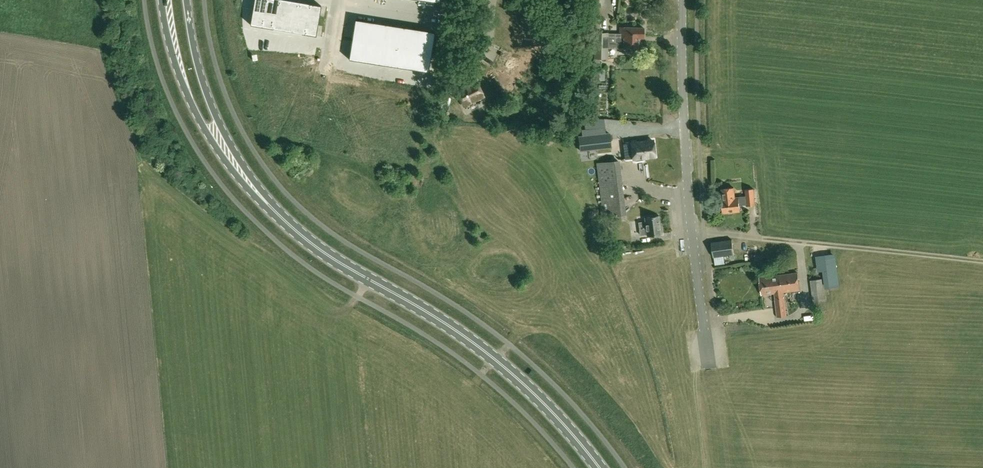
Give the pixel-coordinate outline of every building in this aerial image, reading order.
[(251,24),(316,36),(321,6),(289,0),(255,0),(251,24)] [(594,58),(594,80),(605,80),(605,69),(600,69),(600,58),(607,58),(607,48),(615,48),(615,34),(607,34),(607,32),(604,32),(600,32),(600,15),(595,15),(594,32),(594,58)] [(427,72),(434,32),(355,17),(348,57),(427,72)] [(615,34),(615,48),(630,48),(630,54),(639,54),(639,38),(644,38),(644,28),(620,27),(620,34),(616,34),(615,34)] [(476,79),(455,89),(462,104),(463,107),(485,97),(483,93),(476,79)] [(578,136),(580,151),(612,148),(610,133),(578,136)] [(636,156),(636,158),(644,158),(644,156),(656,156),(656,140),(626,140),(626,156),(636,156)] [(619,160),(597,163),(602,204),(601,204),(600,204),(601,217),(605,217),(621,215),(626,214),(624,201),(619,160)] [(723,213),(740,212),(740,205),(747,204),(747,206),(756,205),(755,188),(745,189),(746,196),(739,197),(739,198),(735,198),(734,188),(722,190),(723,201),(722,201),(723,213)] [(641,236),(647,234),(647,236),(662,234),(660,216),(645,218),(645,221),(639,222),(641,236)] [(714,257),(735,255),(733,240),(712,243),(714,257)] [(760,278),(762,295),(775,293),(778,317),(787,316),(784,292),(800,289),(798,272),(760,278)] [(815,312),(826,311),(822,279),(811,280),(815,312)]
